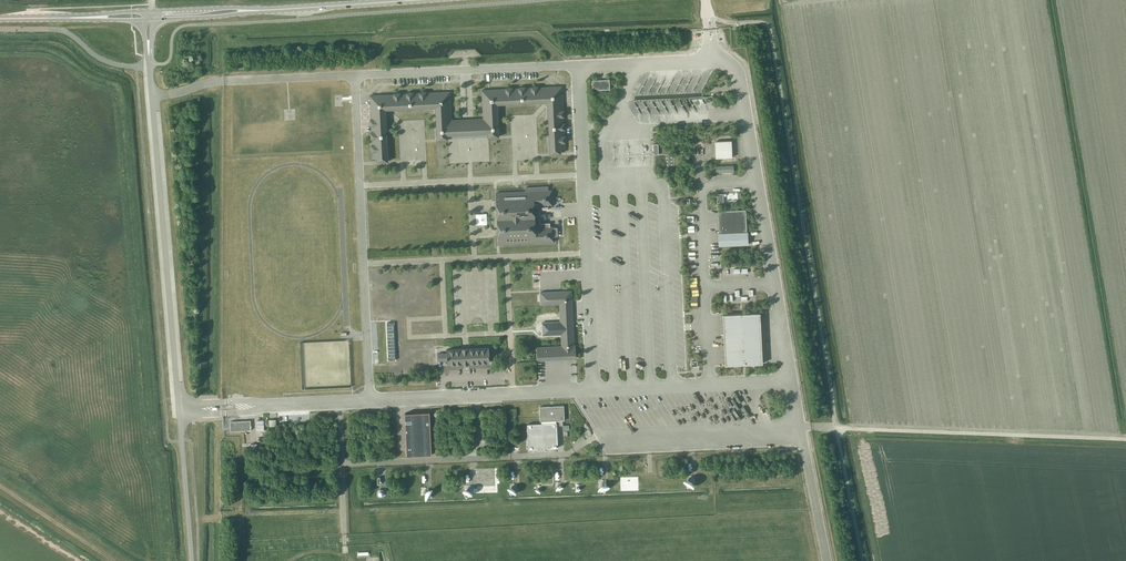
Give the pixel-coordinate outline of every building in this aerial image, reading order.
[(597,90),(610,89),(609,79),(592,80),(592,88),(597,88),(597,90)] [(564,135),(564,129),(565,129),(565,122),(564,123),(563,117),(564,116),(564,110),(563,110),(562,86),(538,87),(538,86),(531,86),(531,87),(525,88),(525,87),(518,87),(518,88),(512,88),(512,87),(505,88),(506,89),(482,90),(483,118),(451,120),(450,91),(426,92),(426,91),(419,92),(419,93),(413,93),(413,92),(406,92),(406,93),(400,94),(400,93),(394,93),(394,94),(370,95),(371,119),(370,119),(370,126),(371,126),(372,132),(371,132),(371,139),(372,139),(372,145),(371,145),(372,151),(373,151),(373,158),(377,158),(377,162),(389,161),(387,112),(386,109),(436,107),(437,139),(448,139),(448,138),(488,136),(488,137),(499,136),(497,104),(547,102),(547,104),(549,153),(561,153),(561,149),(565,149),(565,142),(565,135),(564,135)] [(716,158),(732,157),(731,140),(715,141),(716,158)] [(557,226),(553,226),(550,226),(550,223),(540,223),(540,216),(542,216),(541,209),(549,209),(549,205),(552,205),(552,190),(548,190),(548,186),(525,187),(525,191),(496,192),(499,244),(554,241),(554,236),(557,236),(557,235),(557,234),(557,226)] [(718,211),(719,233),(747,232),(746,210),(718,211)] [(748,232),(747,232),(719,233),(718,233),(718,246),(748,244),(748,232)] [(538,359),(576,358),(575,345),(574,345),(571,290),(540,292),(541,304),(559,304),(562,346),(537,347),(538,359)] [(725,365),(762,363),(760,313),(723,314),(725,365)] [(468,364),(468,363),(489,362),(490,362),(489,347),(468,348),(462,348),(447,349),(447,353),(438,353),(438,360),(447,360),(447,364),(448,364),(464,363),(464,364),(468,364)] [(528,423),(528,448),(558,447),(557,421),(564,421),(564,419),(564,406),(540,407),(540,417),(540,423),(528,423)] [(431,454),(429,412),(405,413),(407,455),(431,454)] [(231,431),(251,430),(250,420),(230,421),(231,431)]
